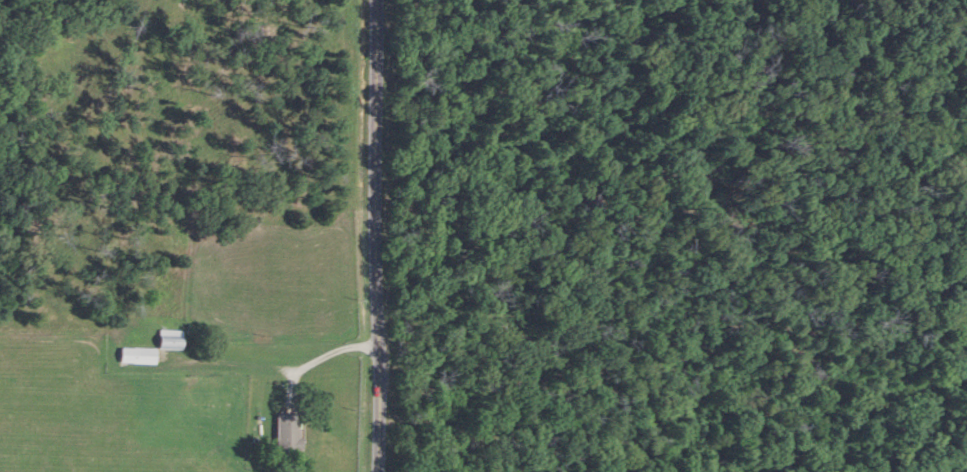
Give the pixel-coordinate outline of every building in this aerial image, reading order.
[(157,350),(181,350),(181,331),(157,331),(157,350)] [(122,364),(153,364),(153,349),(128,349),(128,357),(122,357),(122,364)] [(276,451),(294,451),(294,415),(276,415),(276,451)]
